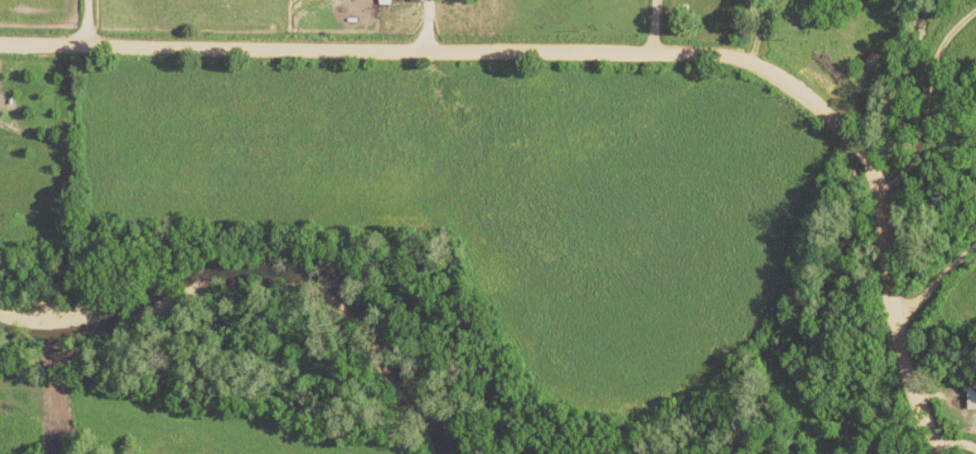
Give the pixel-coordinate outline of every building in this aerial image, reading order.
[(975,410),(975,392),(967,392),(968,410),(975,410)]
